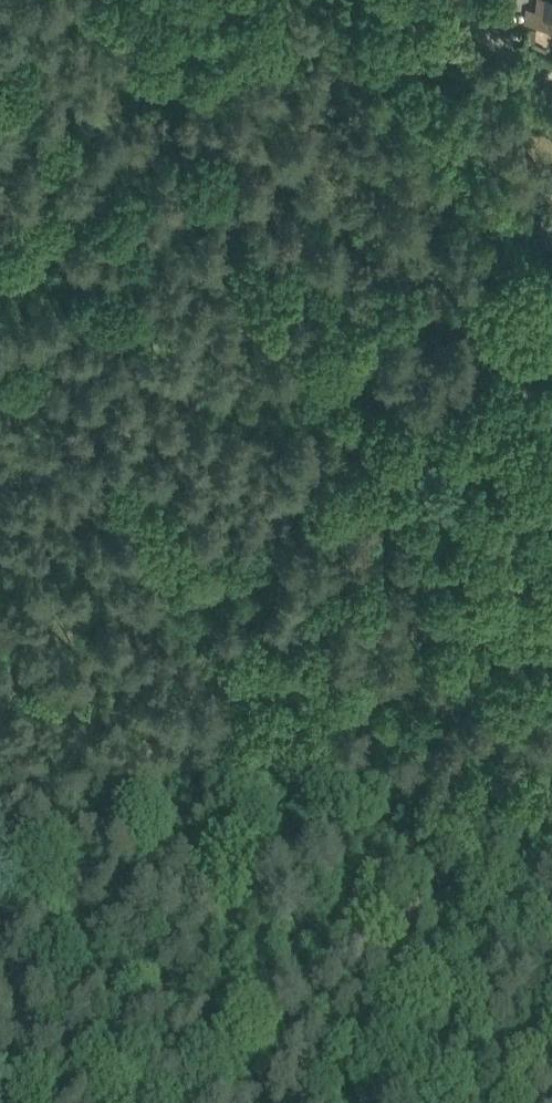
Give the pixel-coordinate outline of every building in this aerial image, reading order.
[(551,23),(551,0),(539,0),(538,8),(528,7),(527,20),(551,23)]
